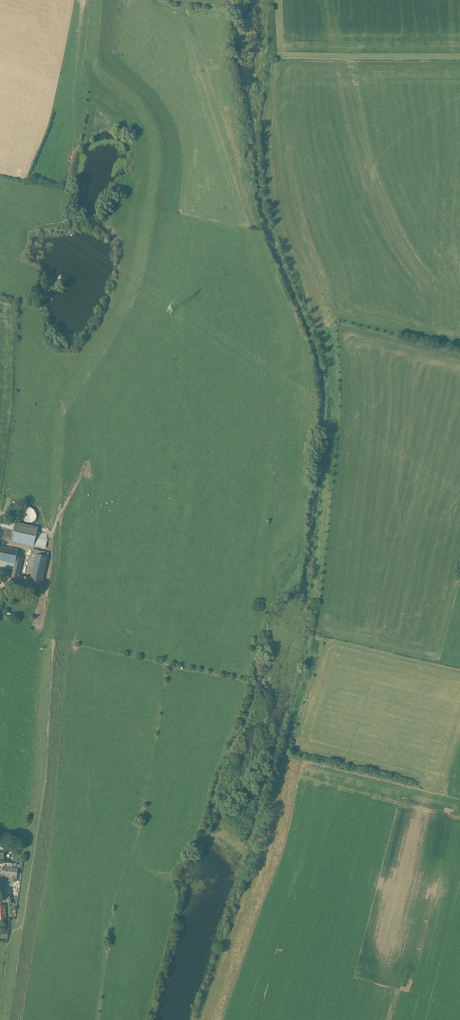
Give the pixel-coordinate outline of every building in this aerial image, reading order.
[(25,525),(28,525),(30,525),(33,524),(35,522),(37,519),(37,516),(36,513),(35,510),(32,508),(29,507),(26,507),(23,508),(21,510),(19,513),(19,516),(19,519),(20,522),(22,524),(25,525)] [(0,523),(0,539),(12,541),(12,543),(34,547),(34,546),(45,549),(46,541),(46,534),(37,531),(38,527),(30,525),(28,525),(25,525),(22,524),(16,522),(15,525),(0,522),(0,523)] [(14,570),(10,586),(31,592),(33,583),(42,585),(49,555),(31,551),(26,578),(18,576),(22,559),(17,558),(19,551),(0,547),(0,567),(14,570)] [(7,866),(3,866),(2,876),(9,877),(9,881),(17,883),(19,868),(13,867),(13,863),(8,863),(7,866)]
